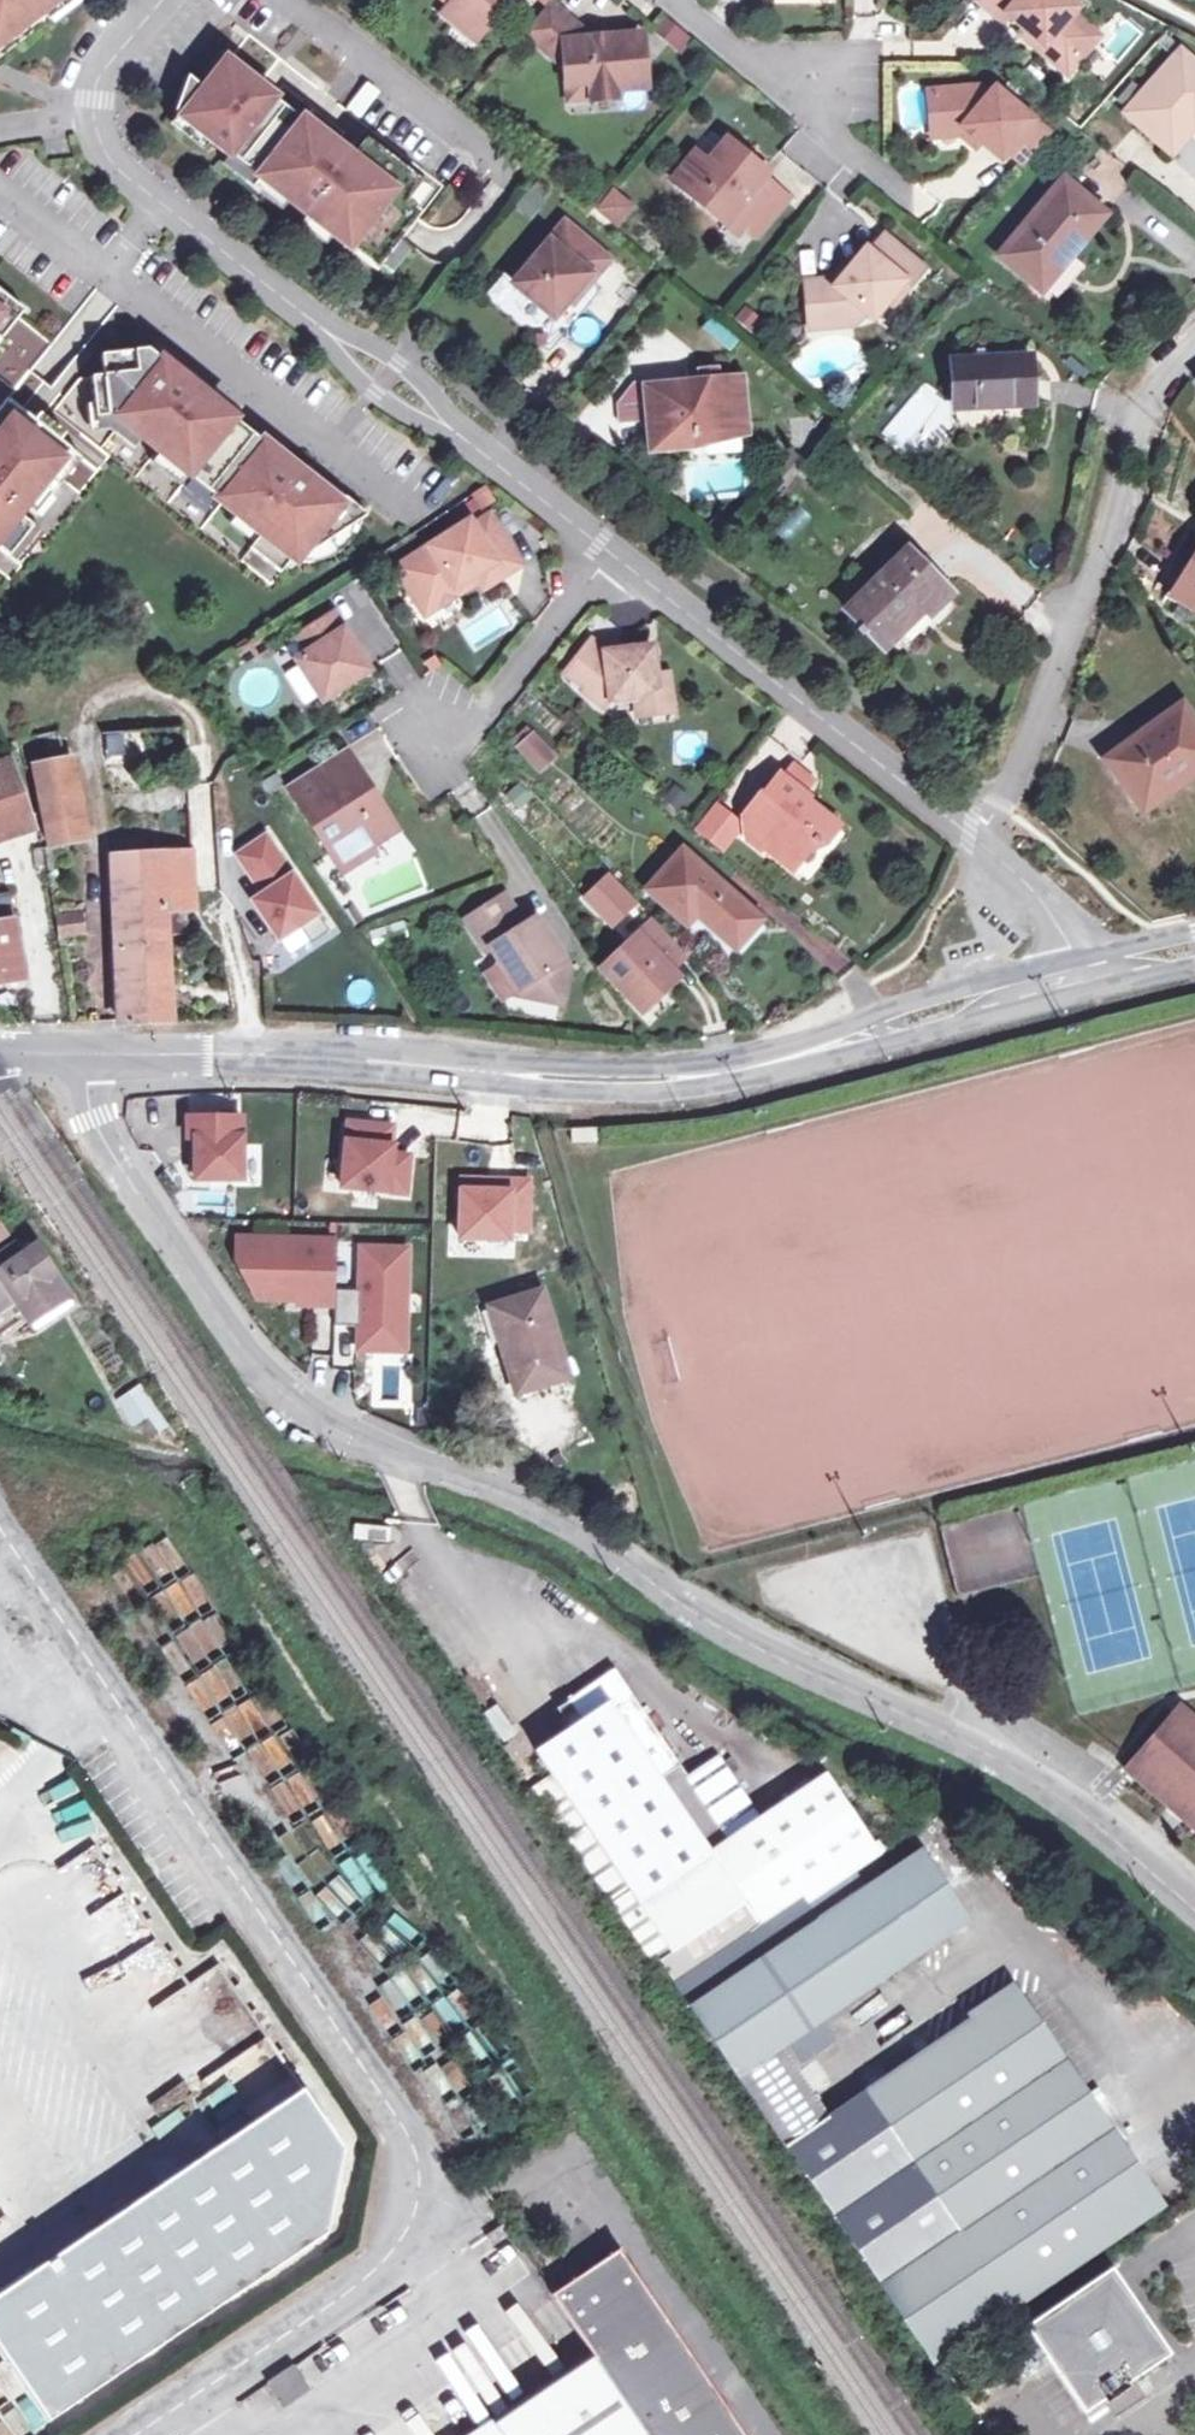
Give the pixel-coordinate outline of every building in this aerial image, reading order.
[(76,0),(0,0),(0,58),(76,0)] [(444,0),(453,8),(473,9),(482,18),(497,2),(495,0),(445,0),(444,0)] [(1006,21),(1010,16),(1029,31),(1046,45),(1042,50),(1070,73),(1098,37),(1072,14),(1077,8),(1067,0),(981,0),(1006,21)] [(590,38),(547,2),(523,30),(562,63),(566,63),(567,80),(588,79),(589,95),(616,94),(616,87),(643,85),(639,34),(590,38)] [(473,9),(453,8),(474,27),(482,18),(473,9)] [(681,34),(664,20),(653,32),(670,47),(681,34)] [(250,33),(237,23),(233,27),(246,38),(250,33)] [(1046,45),(1029,31),(1021,40),(1038,54),(1042,50),(1046,45)] [(1184,52),(1129,112),(1174,150),(1194,128),(1194,62),(1184,52)] [(206,89),(189,76),(176,111),(215,141),(218,137),(231,147),(228,152),(260,177),(304,121),(273,96),(266,105),(259,99),(252,93),(258,85),(228,61),(206,89)] [(588,79),(567,80),(568,96),(589,95),(588,79)] [(980,89),(932,92),(935,135),(962,133),(966,127),(981,139),(1002,157),(1032,120),(996,90),(990,96),(980,89)] [(304,121),(260,177),(293,202),(296,198),(309,209),(306,213),(378,269),(415,223),(401,212),(424,182),(398,162),(403,157),(386,144),(382,149),(367,137),(346,164),(337,156),(330,151),(335,144),(304,121)] [(966,127),(962,133),(976,145),(981,139),(966,127)] [(726,137),(722,142),(738,154),(741,150),(726,137)] [(722,142),(704,163),(692,154),(669,182),(721,224),(729,215),(741,224),(753,233),(782,200),(757,180),(762,173),(738,154),(722,142)] [(1106,213),(1063,179),(1000,256),(1030,282),(1059,248),(1070,255),(1106,213)] [(630,206),(612,191),(597,209),(615,225),(630,206)] [(733,233),(741,224),(729,215),(721,224),(733,233)] [(607,260),(566,224),(516,283),(555,316),(568,300),(588,275),(592,278),(607,260)] [(830,282),(806,283),(809,326),(853,324),(863,311),(869,315),(884,297),(898,282),(902,285),(916,268),(882,239),(868,256),(863,252),(846,273),(834,286),(830,282)] [(1059,248),(1030,282),(1040,290),(1070,255),(1059,248)] [(840,268),(830,282),(834,286),(846,273),(840,268)] [(588,275),(568,300),(572,303),(592,278),(588,275)] [(898,282),(884,297),(889,301),(902,285),(898,282)] [(11,343),(4,337),(25,309),(0,289),(0,357),(11,343)] [(126,352),(103,355),(105,375),(93,377),(97,417),(115,415),(262,533),(251,548),(281,572),(368,514),(309,466),(298,480),(288,471),(277,463),(282,457),(200,391),(195,397),(167,375),(172,369),(149,350),(126,352)] [(1029,354),(952,358),(955,405),(1031,401),(1029,354)] [(686,385),(646,388),(650,448),(690,445),(690,437),(741,433),(736,379),(686,382),(686,385)] [(923,383),(879,432),(916,465),(960,415),(923,383)] [(622,426),(646,424),(643,386),(619,388),(622,426)] [(41,414),(35,420),(15,404),(8,399),(0,409),(0,548),(10,556),(34,526),(20,514),(72,449),(61,441),(66,434),(41,414)] [(775,531),(786,542),(810,519),(799,508),(775,531)] [(467,524),(406,561),(433,607),(457,592),(455,587),(477,573),(484,585),(517,565),(488,518),(471,530),(467,524)] [(953,596),(909,551),(847,613),(882,648),(921,609),(930,618),(953,596)] [(1174,593),(1194,606),(1194,559),(1174,593)] [(433,607),(406,561),(398,566),(426,611),(433,607)] [(333,616),(301,637),(311,653),(299,660),(324,697),(368,669),(333,616)] [(607,655),(593,644),(570,673),(588,687),(584,693),(603,707),(609,700),(638,696),(641,713),(671,708),(667,683),(655,685),(655,674),(650,646),(632,648),(632,651),(607,655)] [(666,673),(655,674),(655,685),(667,683),(666,673)] [(1107,759),(1137,800),(1172,776),(1177,784),(1194,771),(1194,723),(1181,703),(1107,759)] [(59,728),(21,737),(28,765),(36,764),(51,842),(77,838),(74,819),(77,818),(65,758),(66,757),(59,728)] [(540,777),(559,757),(533,732),(514,751),(540,777)] [(102,736),(103,760),(144,758),(142,734),(102,736)] [(349,754),(322,771),(331,786),(358,769),(349,754)] [(0,761),(0,838),(34,827),(10,757),(0,761)] [(322,771),(294,789),(334,852),(360,836),(368,847),(395,830),(358,769),(331,786),(322,771)] [(809,798),(779,776),(763,796),(770,800),(763,808),(756,804),(755,803),(743,818),(750,825),(744,833),(761,847),(765,843),(792,865),(813,839),(818,842),(821,838),(823,840),(835,825),(808,801),(809,798)] [(1172,776),(1137,800),(1143,808),(1177,784),(1172,776)] [(763,796),(756,804),(763,808),(770,800),(763,796)] [(738,824),(716,808),(698,829),(720,847),(738,824)] [(267,834),(237,853),(263,892),(253,899),(279,938),(299,925),(310,941),(329,929),(267,834)] [(360,836),(334,852),(345,869),(371,852),(368,847),(360,836)] [(759,916),(683,851),(648,889),(687,922),(696,911),(734,945),(759,916)] [(192,852),(112,855),(119,1020),(172,1019),(168,931),(167,906),(185,906),(194,906),(193,894),(194,894),(192,852)] [(0,894),(0,979),(24,975),(9,893),(0,894)] [(504,898),(469,921),(488,951),(494,948),(517,984),(529,978),(533,985),(539,995),(558,999),(567,967),(536,919),(524,927),(504,898)] [(167,906),(168,931),(187,930),(185,906),(167,906)] [(79,912),(57,915),(60,931),(81,928),(79,912)] [(656,924),(607,971),(643,1010),(675,980),(668,972),(686,955),(656,924)] [(529,978),(517,984),(522,991),(533,985),(529,978)] [(246,1116),(192,1116),(192,1137),(204,1137),(203,1178),(245,1178),(246,1116)] [(397,1127),(352,1122),(345,1187),(409,1194),(412,1165),(394,1163),(396,1150),(396,1146),(395,1146),(397,1127)] [(605,1130),(580,1130),(581,1143),(606,1142),(605,1130)] [(414,1152),(396,1150),(394,1163),(412,1165),(414,1152)] [(490,1181),(464,1180),(462,1240),(512,1242),(512,1233),(530,1234),(532,1183),(513,1182),(512,1193),(489,1192),(490,1181)] [(341,1241),(242,1238),(241,1261),(262,1261),(261,1286),(301,1288),(301,1304),(339,1305),(339,1290),(341,1241)] [(6,1307),(7,1309),(18,1302),(33,1323),(70,1298),(56,1277),(57,1275),(37,1246),(26,1254),(20,1246),(0,1260),(0,1262),(4,1267),(0,1270),(0,1310),(6,1307)] [(363,1290),(339,1290),(339,1305),(338,1326),(362,1326),(377,1327),(377,1333),(409,1334),(411,1249),(365,1247),(363,1290)] [(262,1261),(241,1261),(261,1299),(301,1304),(301,1288),(261,1286),(262,1261)] [(541,1290),(500,1304),(510,1339),(499,1342),(516,1394),(568,1376),(541,1290)] [(33,1323),(37,1330),(74,1305),(70,1298),(33,1323)] [(510,1339),(500,1304),(489,1308),(499,1342),(510,1339)] [(377,1327),(362,1326),(361,1351),(408,1352),(409,1334),(377,1333),(377,1327)] [(616,1670),(606,1678),(623,1681),(616,1670)] [(664,1962),(678,1983),(749,1938),(809,1900),(853,1873),(882,1854),(885,1852),(879,1843),(875,1845),(828,1775),(731,1841),(623,1681),(606,1678),(570,1704),(583,1723),(572,1730),(538,1754),(556,1780),(538,1792),(658,1967),(664,1962)] [(559,1712),(572,1730),(583,1723),(570,1704),(559,1712)] [(1174,1719),(1194,1737),(1194,1725),(1180,1712),(1174,1719)] [(1174,1719),(1135,1766),(1142,1773),(1136,1780),(1169,1808),(1175,1801),(1194,1817),(1194,1737),(1174,1719)] [(1169,1808),(1194,1831),(1194,1817),(1175,1801),(1169,1808)] [(853,1873),(809,1900),(822,1918),(762,1959),(750,1939),(749,1938),(680,1983),(929,2356),(1160,2198),(1018,1991),(869,2091),(872,2097),(854,2109),(912,2195),(931,2222),(950,2211),(963,2229),(923,2256),(901,2271),(877,2235),(900,2220),(892,2209),(834,2122),(784,2046),(968,1919),(922,1852),(864,1890),(853,1873)] [(809,1900),(750,1939),(762,1959),(822,1918),(809,1900)] [(0,2294),(0,2352),(47,2423),(324,2233),(339,2150),(299,2092),(0,2294)] [(912,2195),(854,2109),(834,2122),(892,2209),(912,2195)] [(1115,2123),(1122,2138),(1149,2125),(1142,2110),(1115,2123)] [(1160,2198),(929,2356),(935,2365),(1166,2208),(1160,2198)] [(923,2256),(900,2220),(877,2235),(901,2271),(923,2256)] [(620,2250),(554,2295),(596,2357),(498,2426),(503,2434),(501,2434),(745,2434),(620,2250)] [(1113,2267),(1027,2326),(1085,2412),(1104,2399),(1116,2416),(1140,2400),(1129,2382),(1171,2353),(1113,2267)] [(294,2364),(269,2381),(285,2405),(311,2388),(294,2364)] [(474,2434),(501,2434),(503,2434),(498,2426),(495,2421),(474,2434)]
